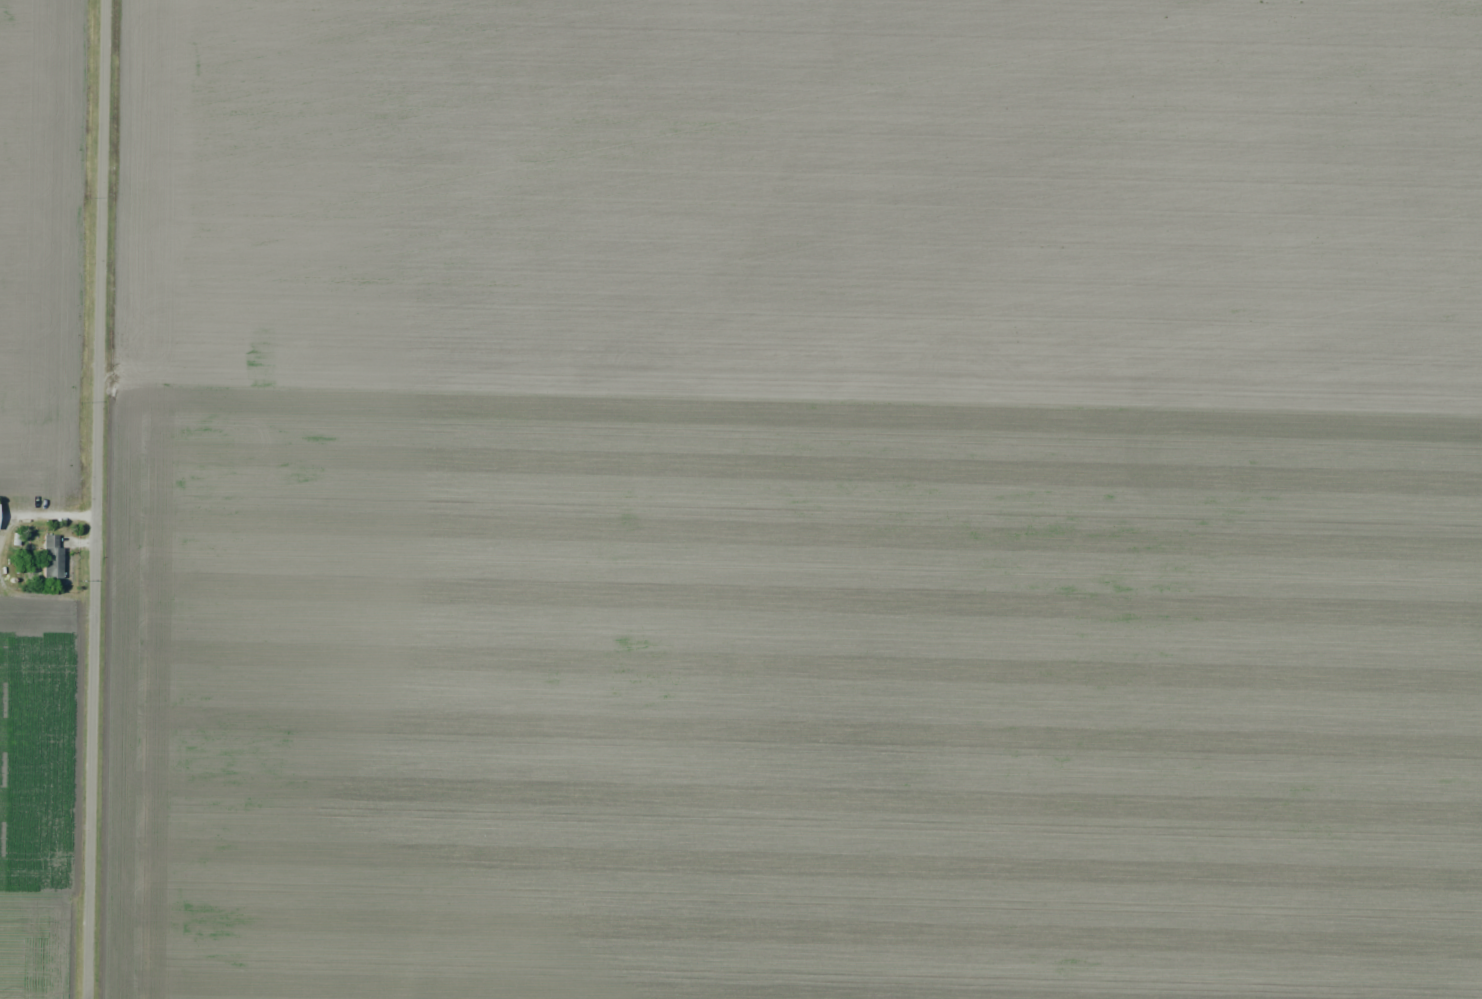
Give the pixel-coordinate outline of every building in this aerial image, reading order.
[(41,535),(41,579),(59,579),(59,535),(41,535)]
